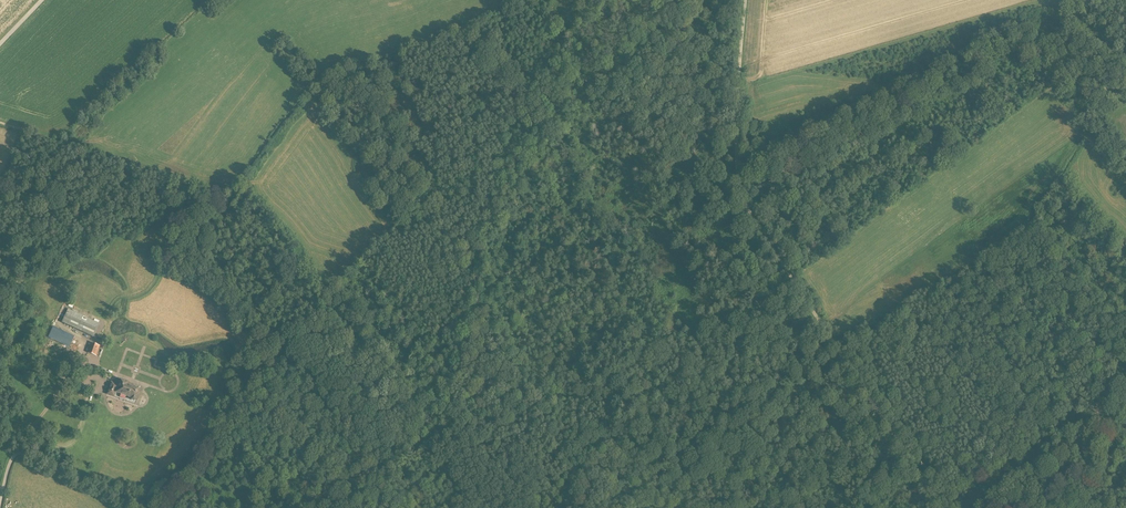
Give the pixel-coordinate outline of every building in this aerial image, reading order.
[(93,337),(99,323),(68,309),(61,323),(93,337)] [(53,326),(49,338),(70,347),(75,336),(53,326)] [(87,353),(96,356),(100,346),(91,343),(87,353)] [(137,400),(141,390),(133,388),(134,385),(117,379),(115,384),(111,383),(107,394),(114,397),(115,392),(131,398),(131,400),(134,401),(135,400),(137,400)]
